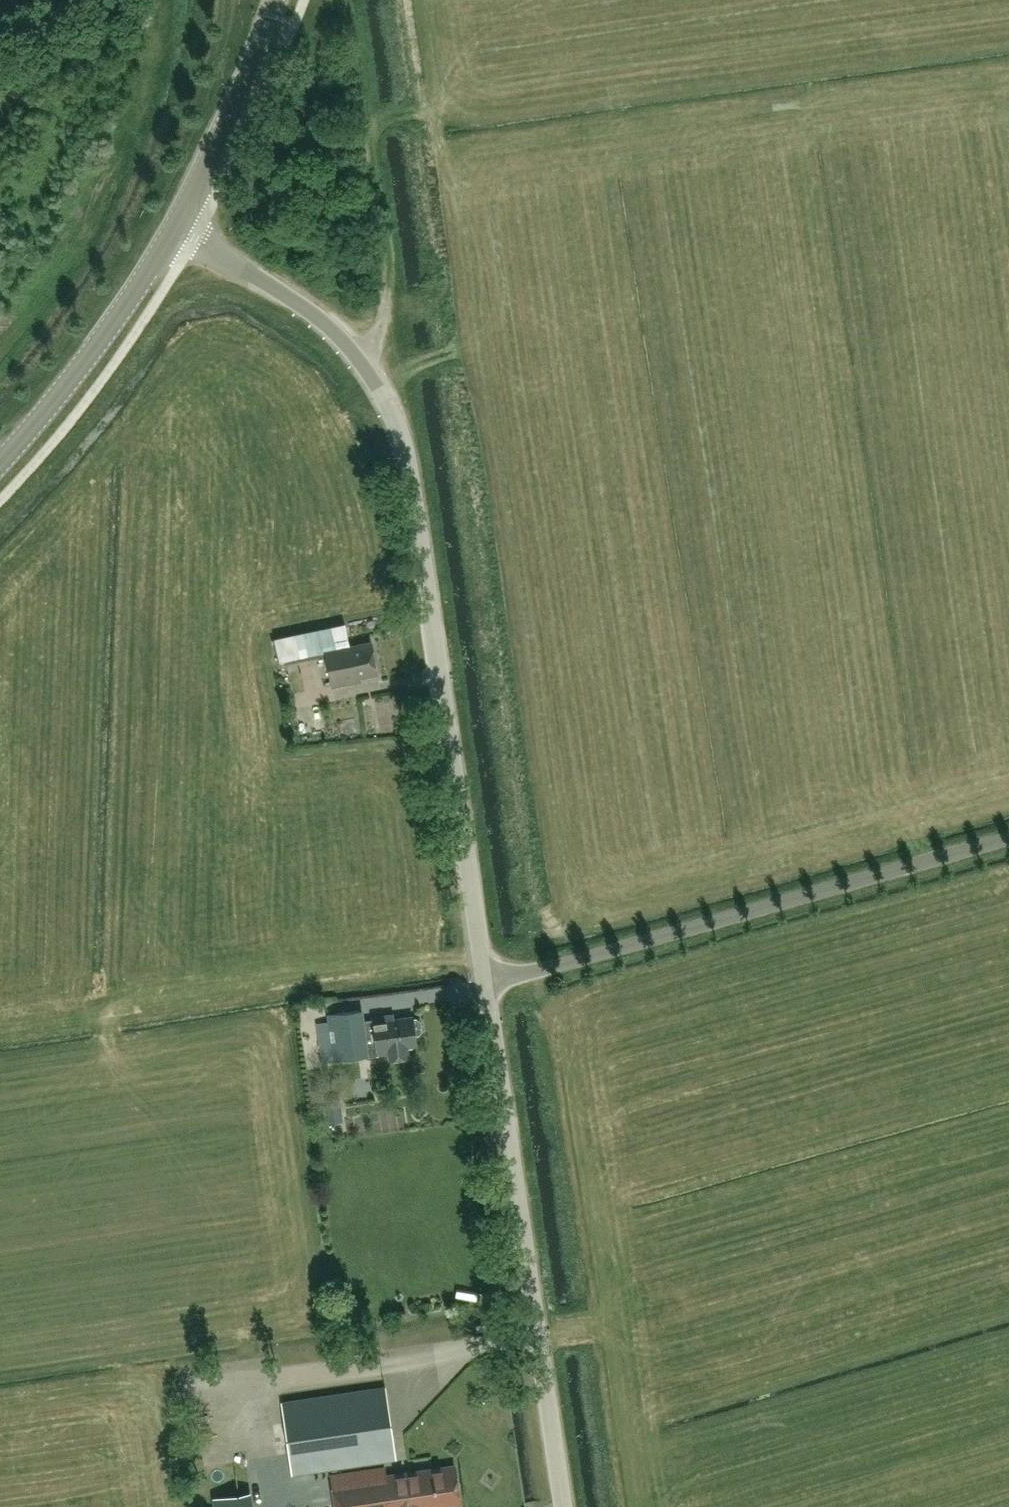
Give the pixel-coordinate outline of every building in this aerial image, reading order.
[(454,283),(468,266),(461,260),(447,277),(454,283)] [(349,646),(345,622),(274,636),(278,659),(325,650),(332,685),(362,680),(361,675),(378,671),(372,641),(349,646)] [(367,695),(366,729),(399,730),(400,696),(367,695)] [(419,1043),(415,1014),(393,1017),(393,1012),(379,1014),(380,1017),(362,1020),(361,1008),(328,1013),(329,1019),(316,1021),(322,1061),(334,1059),(389,1052),(390,1060),(409,1057),(407,1044),(419,1043)] [(343,1121),(341,1096),(325,1099),(327,1123),(343,1121)] [(395,1458),(386,1387),(282,1401),(292,1473),(395,1458)] [(455,1465),(387,1475),(385,1465),(332,1473),(337,1506),(431,1506),(461,1502),(455,1465)]
